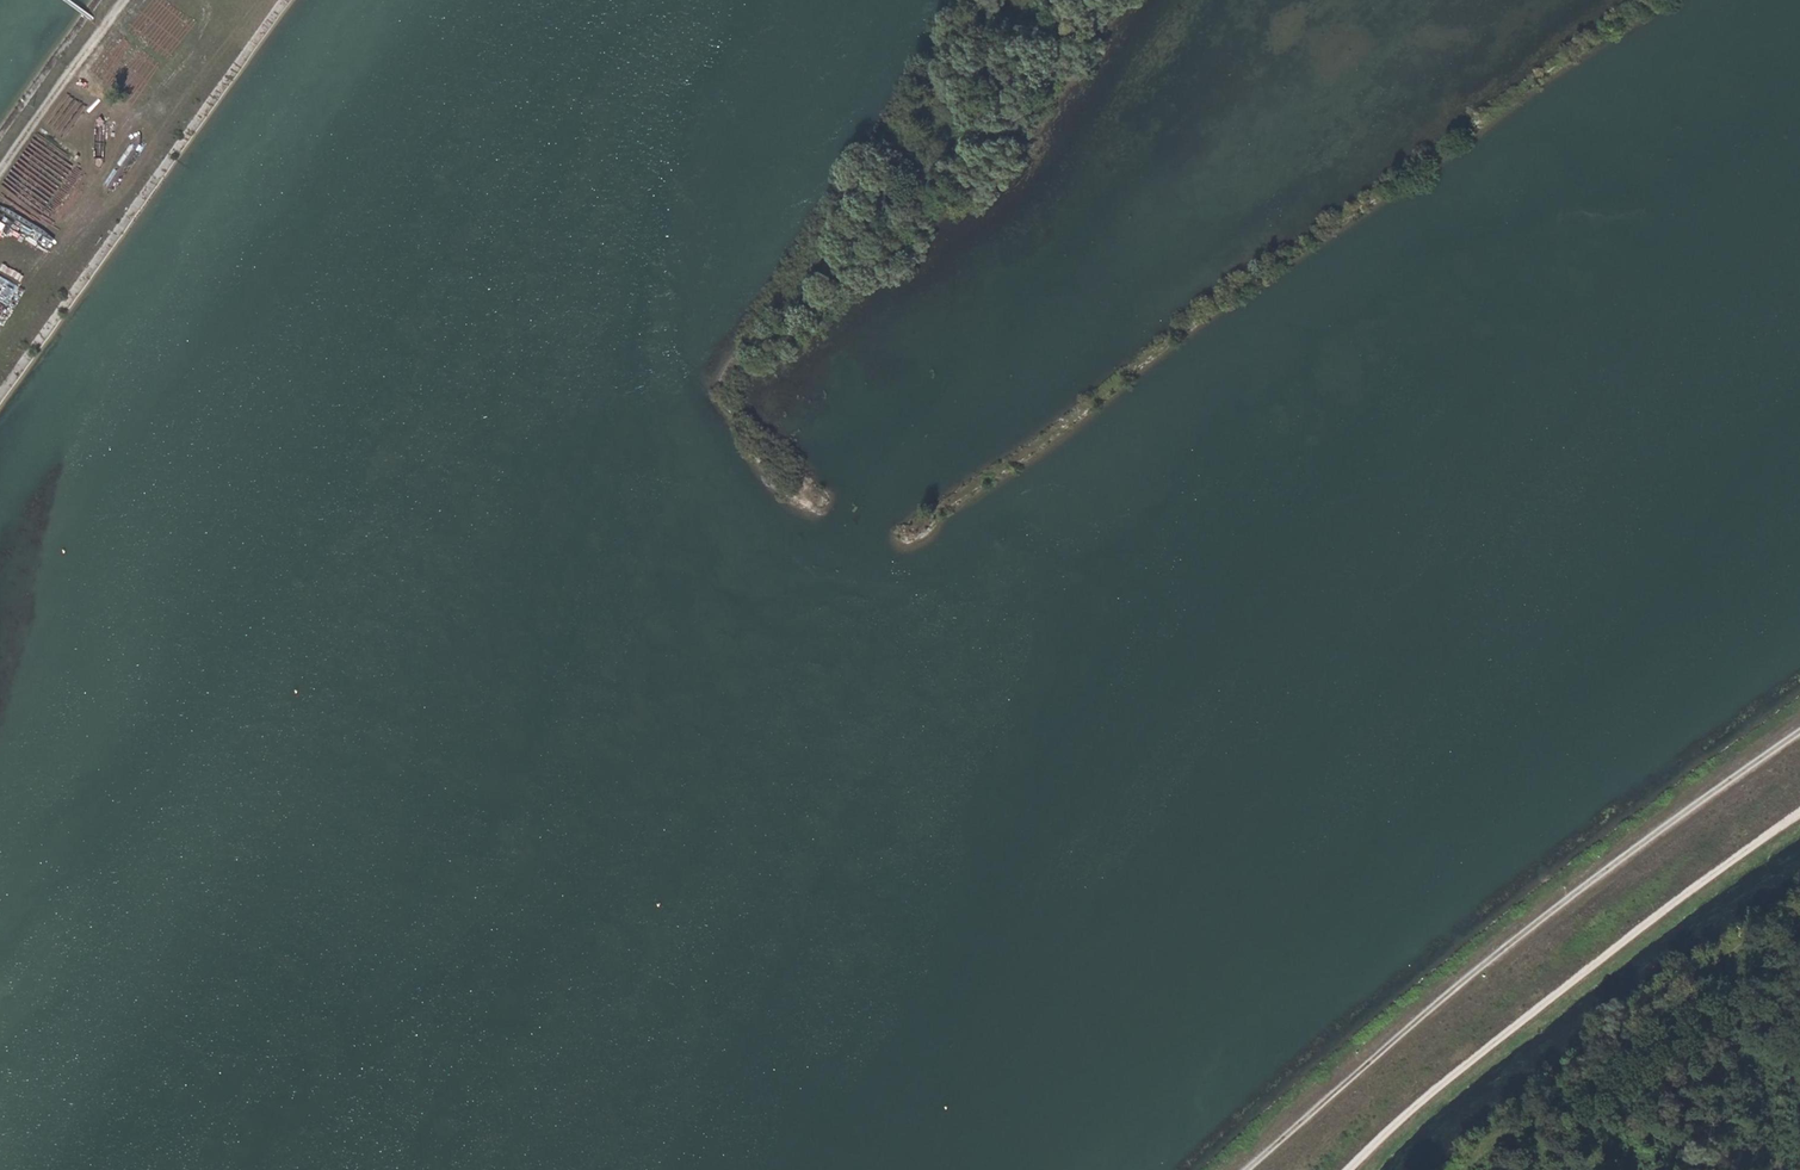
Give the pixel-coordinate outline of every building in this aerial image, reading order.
[(133,2),(120,21),(128,27),(141,8),(133,2)]
